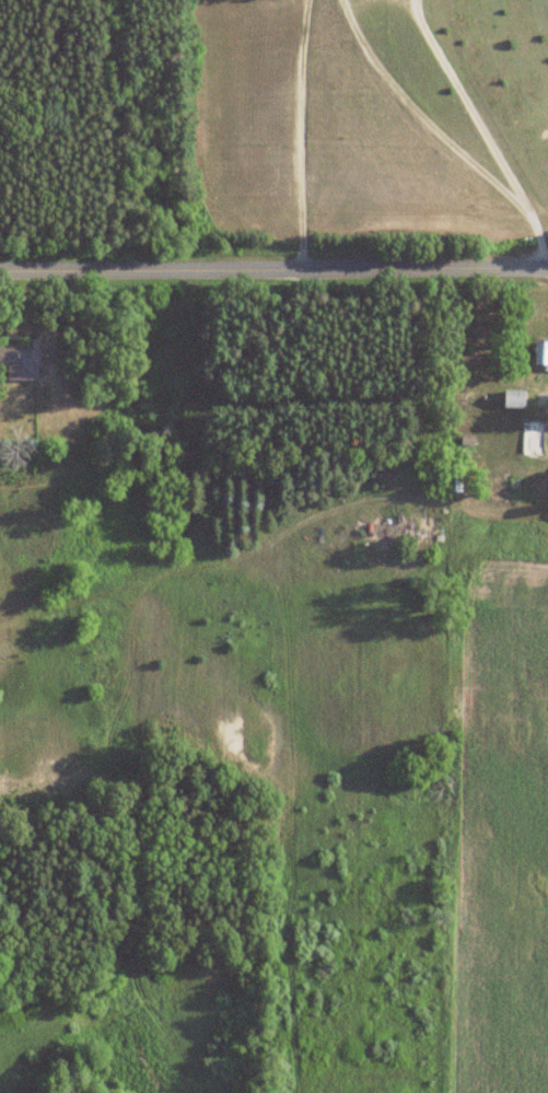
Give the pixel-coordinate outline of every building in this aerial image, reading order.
[(0,340),(0,367),(7,367),(7,380),(38,380),(38,339),(0,340)] [(544,363),(544,366),(547,366),(547,340),(535,340),(535,363),(544,363)] [(504,406),(525,406),(525,389),(504,389),(504,406)] [(544,421),(523,421),(523,454),(544,454),(544,421)]
